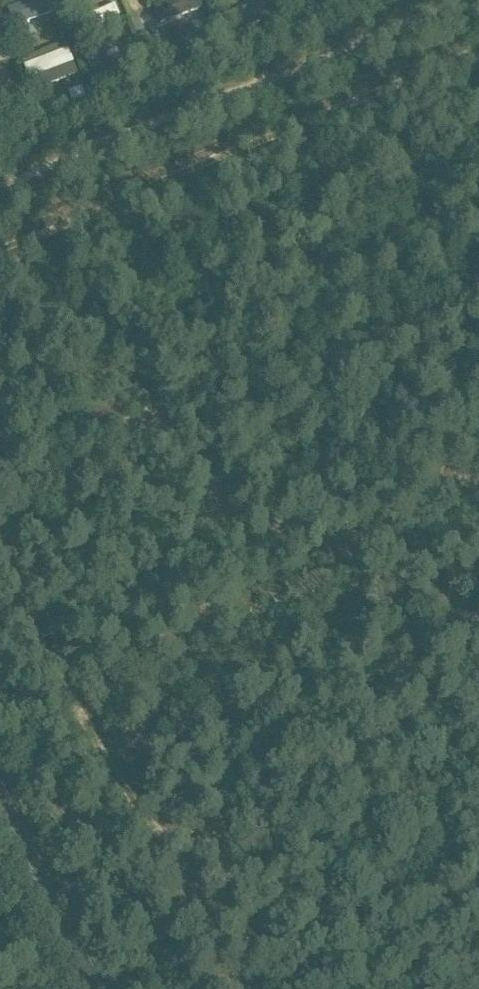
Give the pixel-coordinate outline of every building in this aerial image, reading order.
[(50,0),(36,0),(8,10),(15,29),(55,15),(50,0)] [(85,13),(111,5),(109,0),(84,0),(82,1),(85,13)] [(196,0),(161,0),(152,3),(159,22),(199,7),(196,0)] [(261,0),(258,0),(221,14),(228,33),(268,18),(261,0)] [(89,29),(118,16),(112,5),(84,18),(89,29)] [(21,37),(10,41),(13,49),(24,45),(21,37)] [(30,78),(70,63),(65,49),(24,65),(30,78)] [(94,52),(86,56),(91,69),(93,68),(100,65),(94,52)] [(140,71),(133,52),(100,65),(93,68),(101,87),(140,71)]
